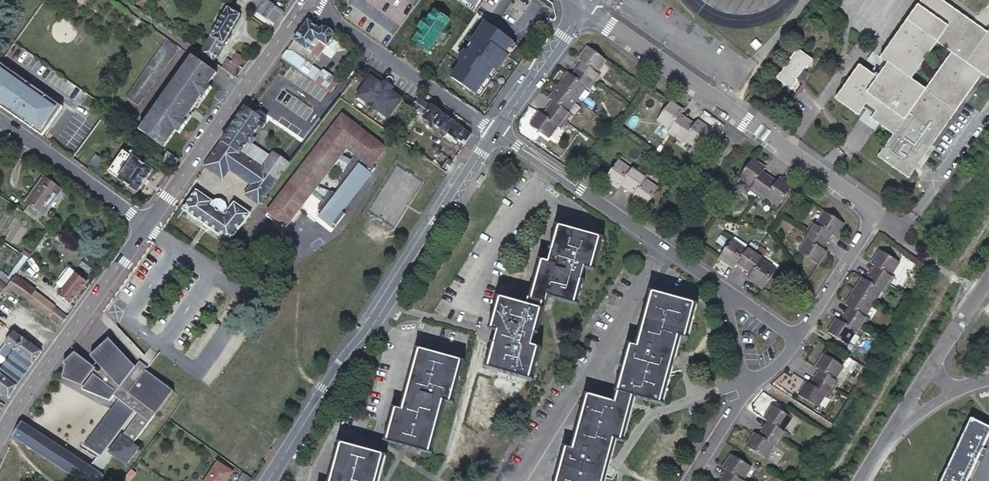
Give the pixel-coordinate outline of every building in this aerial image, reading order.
[(283,12),(264,0),(247,0),(248,5),(250,6),(249,7),(254,10),(275,24),(277,20),(283,12)] [(554,13),(553,14),(557,16),(562,9),(552,3),(551,2),(547,7),(554,13)] [(968,83),(974,87),(988,66),(988,24),(973,46),(914,5),(867,71),(874,76),(863,91),(857,86),(845,78),(822,110),(844,126),(852,115),(886,138),(866,166),(895,186),(968,83)] [(228,8),(199,54),(201,56),(211,62),(225,40),(240,15),(228,8)] [(422,30),(415,40),(430,50),(437,41),(445,46),(451,36),(444,31),(450,22),(435,11),(429,21),(426,20),(421,28),(422,30)] [(557,16),(553,14),(546,24),(550,26),(557,16)] [(291,47),(284,57),(300,69),(306,61),(313,66),(329,45),(330,45),(338,50),(339,50),(344,53),(348,48),(311,21),(309,21),(300,35),(291,47)] [(167,40),(126,97),(137,105),(179,48),(171,42),(167,40)] [(583,67),(578,73),(590,81),(593,83),(598,76),(595,73),(604,61),(586,48),(576,62),(579,64),(583,67)] [(812,59),(797,49),(774,80),(789,90),(797,78),(801,79),(806,71),(804,70),(812,59)] [(191,56),(138,131),(153,142),(163,148),(175,131),(178,134),(190,117),(188,115),(190,112),(194,106),(196,109),(211,88),(207,86),(216,74),(211,70),(197,61),(191,56)] [(237,68),(239,66),(242,61),(234,56),(231,61),(230,63),(237,68)] [(243,69),(239,66),(237,68),(230,63),(231,61),(227,58),(220,69),(224,71),(235,80),(243,69)] [(306,61),(300,69),(310,77),(333,92),(340,82),(318,66),(316,68),(313,66),(306,61)] [(42,128),(58,103),(0,64),(0,100),(42,128)] [(862,79),(857,86),(863,91),(874,76),(867,71),(858,65),(853,72),(862,79)] [(575,70),(570,77),(573,79),(578,73),(575,70)] [(578,73),(573,79),(570,77),(567,75),(557,88),(572,98),(576,101),(584,89),(588,91),(593,83),(590,81),(578,73)] [(306,78),(297,92),(317,107),(327,93),(306,78)] [(384,86),(372,78),(359,98),(374,109),(391,120),(404,100),(393,92),(388,89),(384,86)] [(386,83),(384,86),(388,89),(393,92),(395,89),(386,83)] [(746,99),(753,104),(761,93),(753,87),(744,98),(746,99)] [(557,88),(547,102),(550,105),(554,108),(550,114),(562,122),(564,123),(569,116),(567,114),(576,101),(572,98),(557,88)] [(421,98),(426,102),(430,96),(425,93),(421,98)] [(342,98),(334,108),(340,112),(348,102),(342,98)] [(418,103),(414,108),(419,112),(426,102),(421,98),(418,103)] [(426,102),(419,112),(427,117),(426,118),(431,122),(433,121),(443,128),(442,129),(448,133),(449,132),(466,144),(468,142),(470,138),(473,134),(456,123),(456,121),(451,117),(449,118),(439,111),(440,110),(434,106),(433,107),(426,102)] [(665,133),(673,138),(684,123),(676,118),(679,115),(681,111),(668,102),(655,121),(667,130),(665,133)] [(263,170),(278,181),(285,172),(288,168),(290,166),(274,154),(272,158),(249,142),(261,126),(265,129),(268,124),(263,121),(246,110),(236,124),(225,140),(223,142),(264,170),(263,170)] [(546,111),(541,118),(544,121),(550,114),(546,111)] [(550,114),(544,121),(541,118),(538,116),(528,129),(547,142),(556,129),(559,131),(564,123),(562,122),(550,114)] [(310,160),(270,212),(287,226),(349,147),(358,153),(374,165),(388,147),(346,115),(310,160)] [(673,138),(681,144),(683,141),(694,149),(707,130),(695,121),(692,125),(690,128),(684,123),(673,138)] [(261,203),(267,196),(270,192),(274,186),(278,181),(263,170),(264,170),(223,142),(214,155),(206,165),(223,177),(226,176),(230,169),(252,186),(248,191),(249,195),(261,203)] [(107,171),(117,178),(133,156),(123,149),(107,171)] [(176,163),(179,160),(171,154),(167,151),(161,159),(173,168),(176,163)] [(374,165),(358,153),(337,193),(333,191),(320,209),(324,212),(320,217),(332,226),(335,223),(338,225),(347,214),(344,211),(378,168),(374,165)] [(452,167),(453,165),(441,155),(435,163),(438,165),(449,172),(452,167)] [(97,156),(89,166),(96,171),(103,160),(97,156)] [(117,178),(117,179),(136,192),(153,169),(133,156),(117,178)] [(749,161),(735,180),(748,189),(747,192),(754,197),(764,182),(757,177),(759,174),(762,170),(749,161)] [(620,186),(622,183),(629,188),(635,180),(639,173),(631,168),(629,171),(617,163),(605,181),(617,190),(620,186)] [(290,176),(285,172),(278,181),(274,186),(270,192),(275,196),(290,176)] [(635,180),(629,188),(636,192),(634,195),(631,199),(644,209),(657,190),(645,182),(647,178),(639,173),(635,180)] [(26,202),(29,205),(42,214),(60,189),(44,177),(26,202)] [(766,179),(764,182),(771,188),(773,184),(766,179)] [(754,197),(761,202),(763,200),(775,208),(788,189),(776,180),(773,184),(771,188),(764,182),(754,197)] [(216,200),(199,188),(185,207),(233,240),(252,213),(236,202),(230,210),(229,209),(229,206),(229,204),(228,202),(227,201),(225,200),(224,199),(222,199),(221,198),(220,198),(218,199),(217,199),(216,200)] [(42,214),(29,205),(24,212),(28,214),(38,221),(42,214)] [(810,224),(805,233),(819,240),(821,241),(825,234),(828,236),(832,238),(840,225),(821,213),(814,226),(810,224)] [(496,334),(486,370),(525,380),(533,350),(526,348),(538,306),(540,306),(543,299),(569,306),(579,269),(585,271),(593,241),(554,230),(544,266),(538,265),(528,302),(525,302),(523,309),(497,302),(489,331),(496,334)] [(805,233),(800,241),(803,242),(796,254),(815,266),(823,252),(819,250),(816,248),(821,241),(819,240),(805,233)] [(735,266),(737,263),(744,268),(752,257),(754,254),(746,249),(744,251),(732,243),(719,262),(732,271),(735,266)] [(23,254),(29,257),(31,254),(35,248),(29,245),(26,249),(23,248),(21,252),(23,254)] [(878,271),(874,278),(886,286),(888,287),(893,279),(890,278),(898,264),(879,252),(871,266),(875,269),(878,271)] [(752,257),(744,268),(751,273),(749,276),(746,281),(759,290),(771,271),(759,263),(762,259),(754,254),(752,257)] [(58,283),(63,287),(74,273),(66,267),(63,271),(66,272),(58,283)] [(13,281),(0,271),(0,280),(9,286),(13,281)] [(74,273),(63,287),(57,296),(69,304),(86,282),(74,273)] [(62,323),(66,317),(54,308),(55,307),(35,293),(36,291),(19,278),(16,276),(14,278),(13,281),(9,286),(8,287),(9,288),(36,308),(60,325),(62,323)] [(872,306),(880,293),(884,295),(888,287),(886,286),(874,278),(870,285),(866,283),(862,280),(853,294),(859,297),(872,306)] [(9,286),(0,280),(0,293),(4,296),(9,288),(8,287),(9,286)] [(852,312),(848,319),(855,323),(863,328),(867,320),(864,319),(872,306),(859,297),(853,294),(845,307),(849,310),(852,312)] [(561,480),(603,480),(613,441),(619,443),(631,398),(661,406),(669,374),(678,338),(685,339),(693,306),(652,296),(638,350),(631,349),(617,406),(589,399),(575,454),(568,453),(565,467),(561,480)] [(848,319),(844,326),(840,324),(836,322),(828,335),(847,347),(854,334),(858,336),(863,328),(855,323),(848,319)] [(22,338),(17,334),(14,332),(0,350),(0,353),(7,359),(11,353),(22,338)] [(41,352),(31,344),(22,338),(11,353),(7,359),(2,365),(0,367),(0,368),(0,373),(10,381),(16,386),(17,385),(21,380),(32,363),(41,352)] [(124,399),(128,402),(93,449),(91,452),(98,457),(100,459),(93,467),(101,472),(107,464),(109,460),(113,455),(110,452),(123,435),(134,444),(157,414),(158,415),(176,391),(147,370),(140,379),(132,373),(137,367),(111,338),(92,355),(98,361),(95,365),(90,372),(92,373),(94,375),(85,387),(83,390),(119,405),(124,399)] [(393,409),(384,441),(428,453),(443,401),(447,402),(458,362),(417,350),(399,411),(393,409)] [(90,372),(95,365),(76,352),(66,364),(68,366),(64,378),(82,386),(92,373),(90,372)] [(823,374),(818,382),(827,387),(834,391),(838,383),(835,381),(844,368),(824,356),(816,370),(820,373),(823,374)] [(16,386),(10,381),(0,373),(0,393),(8,398),(12,392),(16,386)] [(483,425),(494,381),(479,378),(468,421),(483,425)] [(818,382),(814,389),(811,387),(807,384),(798,398),(817,410),(826,397),(828,399),(834,391),(827,387),(818,382)] [(771,426),(767,433),(781,442),(786,435),(782,433),(791,420),(773,408),(764,422),(768,424),(771,426)] [(14,437),(47,459),(83,480),(102,480),(106,475),(101,472),(93,467),(91,466),(34,429),(23,422),(21,425),(17,432),(14,437)] [(975,470),(977,465),(980,458),(982,454),(988,440),(988,439),(968,429),(947,475),(944,480),(970,480),(975,470)] [(767,433),(762,440),(759,438),(755,436),(747,450),(765,461),(774,448),(777,450),(781,442),(767,433)] [(123,435),(110,452),(127,465),(136,453),(140,448),(134,444),(123,435)] [(380,458),(339,447),(330,480),(373,480),(380,458)] [(100,459),(98,457),(91,466),(93,467),(100,459)] [(726,480),(742,480),(750,469),(731,457),(722,470),(726,472),(730,474),(726,480)] [(206,480),(229,480),(234,473),(217,463),(206,480)] [(122,480),(132,480),(137,475),(131,470),(122,480)] [(245,472),(239,480),(250,480),(253,477),(245,472)] [(721,480),(723,480),(726,480),(730,474),(726,472),(721,480)]
